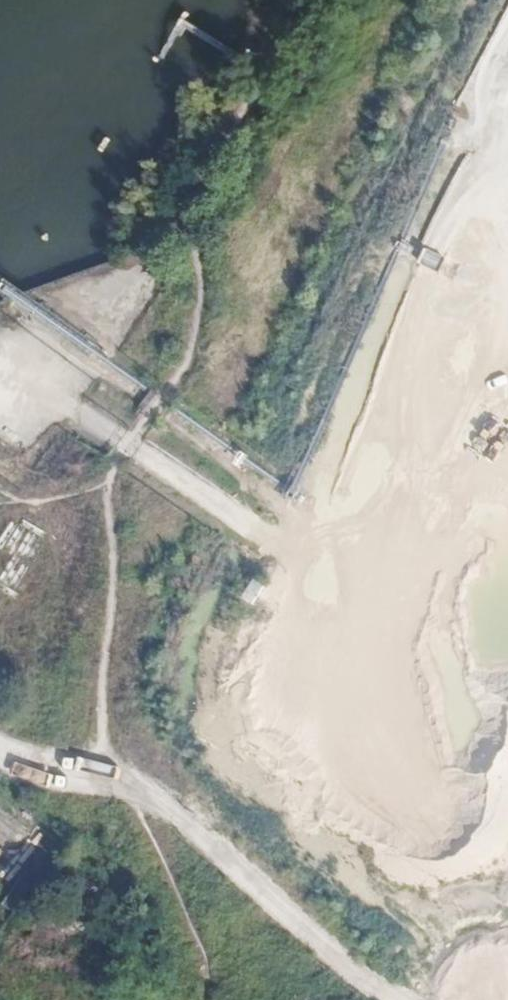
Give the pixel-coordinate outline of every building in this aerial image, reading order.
[(253,605),(263,584),(250,578),(241,599),(253,605)]
